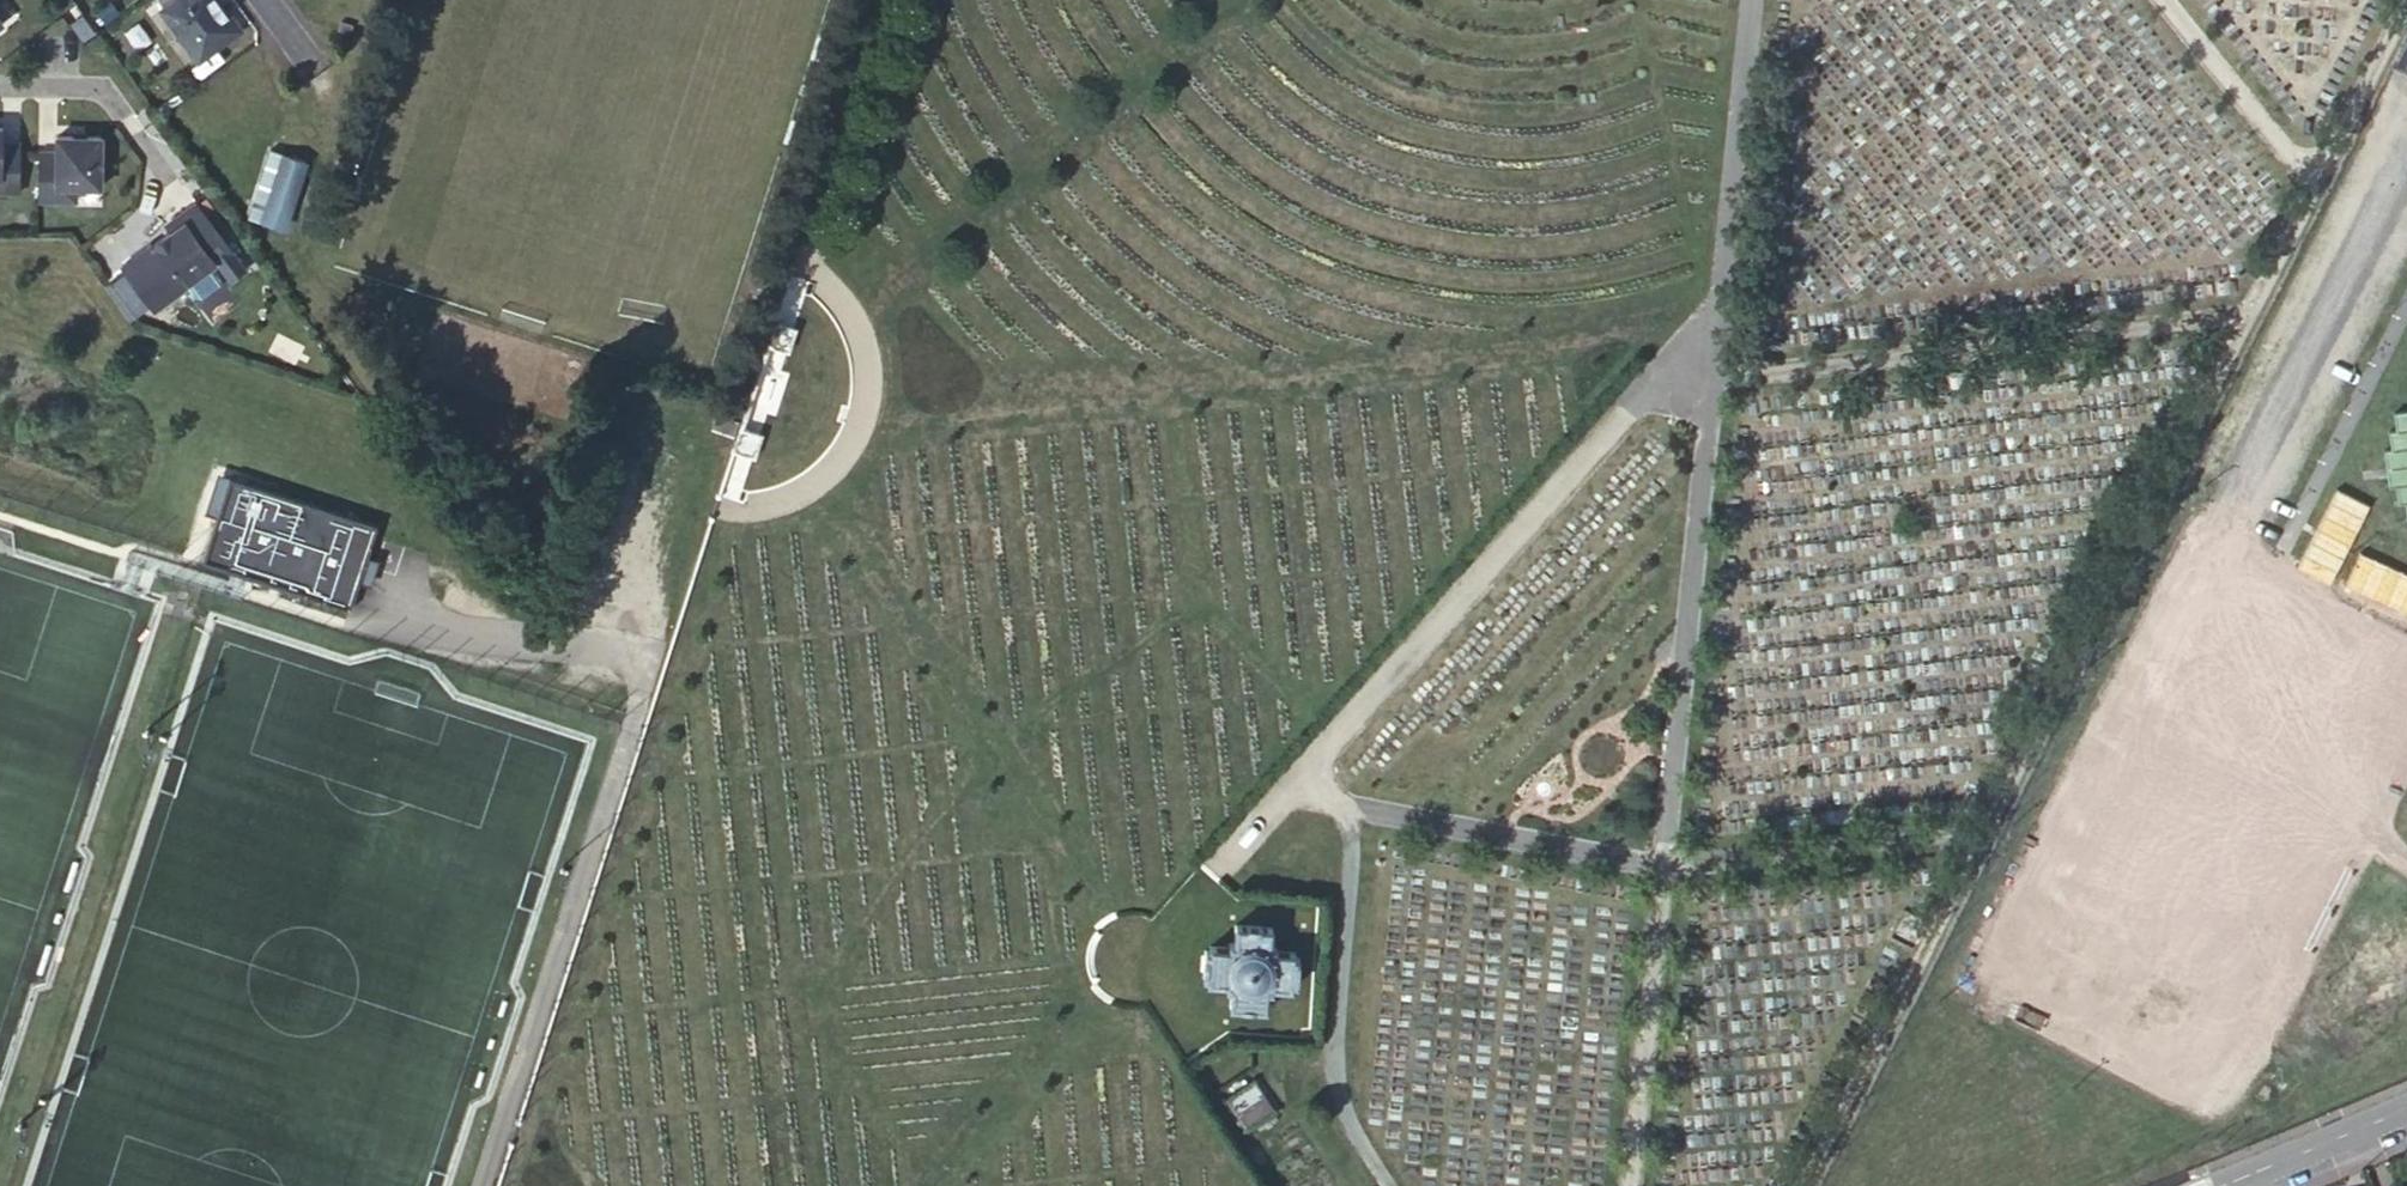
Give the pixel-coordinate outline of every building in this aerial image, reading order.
[(167,11),(163,15),(198,62),(238,33),(214,0),(159,0),(167,11)] [(338,25),(335,34),(348,38),(351,29),(338,25)] [(20,194),(21,145),(3,145),(4,129),(0,129),(0,194),(20,194)] [(101,188),(101,138),(85,138),(75,138),(57,138),(57,153),(39,153),(38,203),(77,203),(77,188),(101,188)] [(306,159),(271,148),(250,215),(285,225),(306,159)] [(197,203),(176,219),(181,226),(170,234),(153,246),(183,287),(232,252),(197,203)] [(170,234),(181,226),(176,219),(165,226),(170,234)] [(713,425),(736,433),(745,403),(721,397),(713,425)] [(2398,412),(2400,429),(2393,429),(2396,448),(2389,449),(2393,484),(2400,483),(2403,501),(2406,500),(2406,410),(2398,412)] [(371,527),(234,483),(209,561),(346,605),(371,527)] [(1231,1008),(1271,1010),(1272,992),(1277,993),(1277,987),(1296,989),(1296,984),(1300,984),(1302,954),(1298,954),(1298,949),(1278,948),(1278,944),(1274,944),(1275,925),(1238,923),(1237,941),(1232,941),(1232,946),(1213,945),(1213,949),(1208,949),(1208,962),(1207,976),(1211,976),(1210,982),(1228,983),(1228,988),(1232,989),(1231,1008)] [(1225,1099),(1245,1129),(1274,1110),(1255,1079),(1225,1099)]
